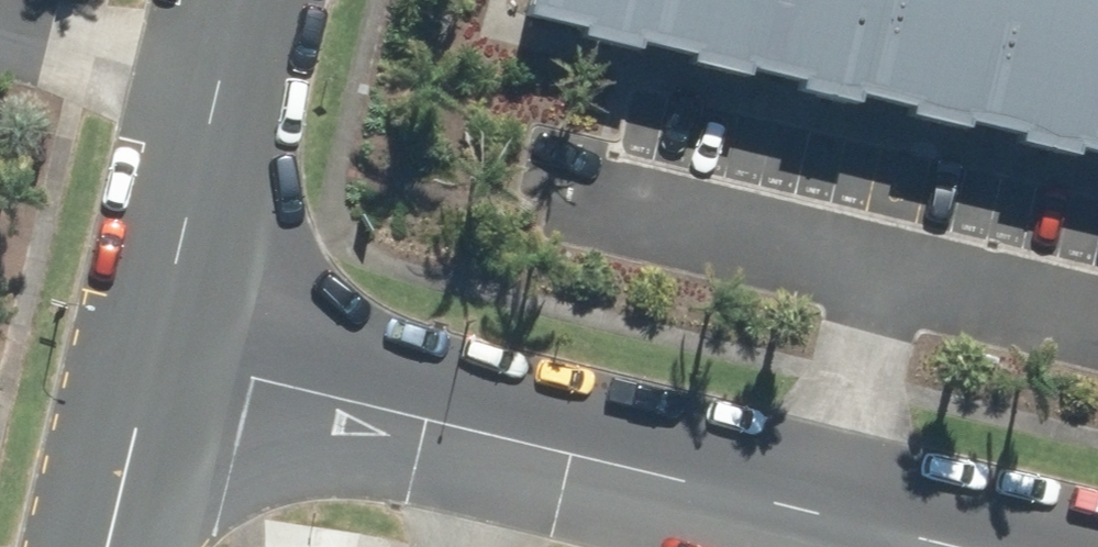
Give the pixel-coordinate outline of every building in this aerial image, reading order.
[(512,38),(621,64),(636,0),(521,0),(512,38)] [(621,64),(730,90),(751,0),(636,0),(621,64)] [(730,90),(839,116),(866,0),(751,0),(730,90)] [(839,116),(948,142),(982,0),(866,0),(839,116)] [(948,142),(1057,168),(1097,0),(982,0),(948,142)] [(1057,168),(1097,178),(1097,0),(1057,168)]
